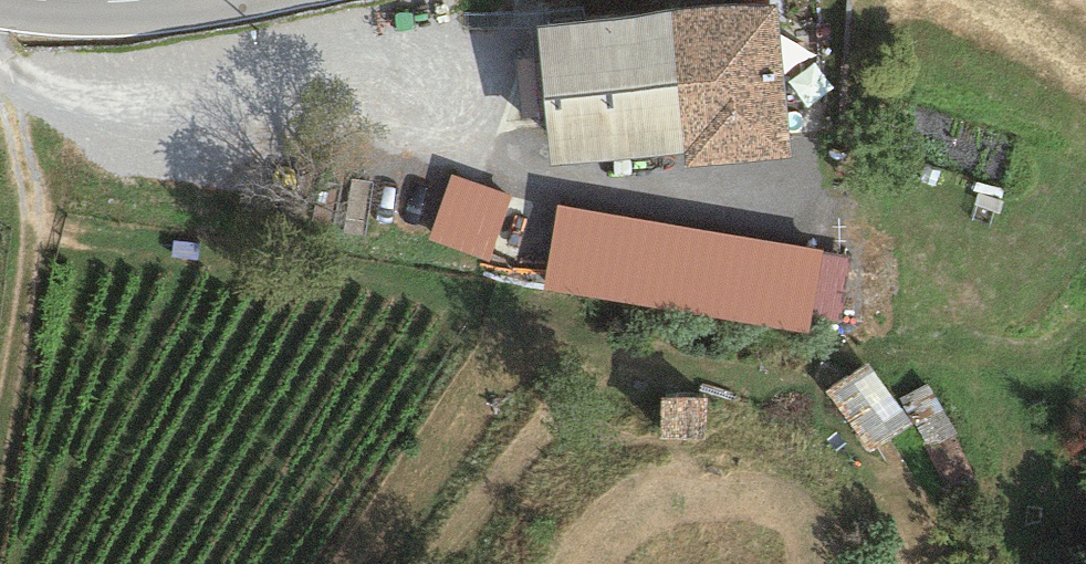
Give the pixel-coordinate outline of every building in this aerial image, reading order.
[(539,27),(551,165),(685,153),(687,168),(791,159),(777,6),(539,27)] [(511,198),(451,177),(429,239),(489,260),(511,198)] [(808,333),(810,318),(839,323),(850,259),(821,254),(822,250),(558,206),(544,290),(808,333)] [(911,425),(868,363),(826,392),(868,455),(911,425)] [(975,469),(933,382),(901,397),(911,419),(943,484),(975,469)] [(707,398),(662,397),(661,440),(706,441),(707,398)]
